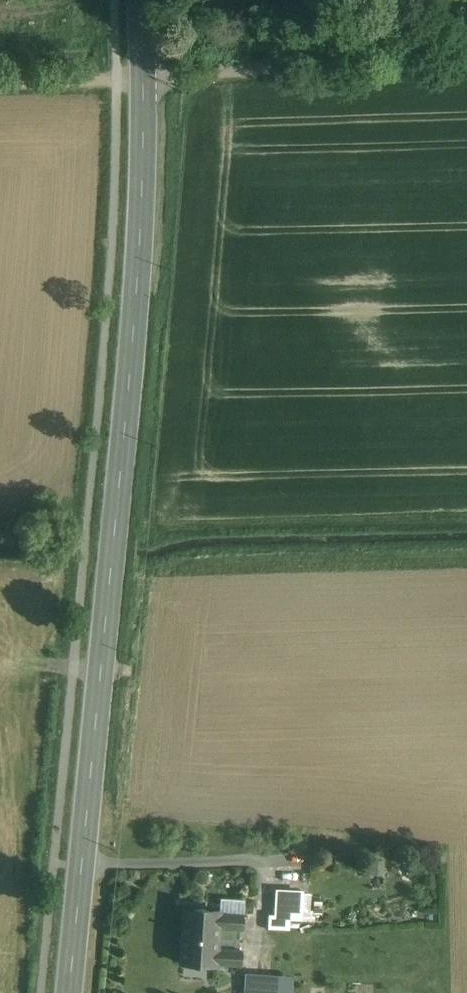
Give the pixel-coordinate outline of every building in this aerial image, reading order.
[(303,893),(277,892),(275,917),(286,918),(286,919),(302,920),(303,893)] [(220,912),(184,909),(183,936),(218,939),(219,927),(243,929),(244,915),(220,913),(220,912)] [(286,918),(275,917),(269,916),(269,927),(286,928),(286,919),(286,918)] [(218,939),(183,936),(181,963),(216,966),(217,964),(241,965),(242,951),(218,950),(218,939)] [(262,977),(262,978),(247,977),(246,992),(262,992),(262,991),(281,992),(282,978),(262,977)]
